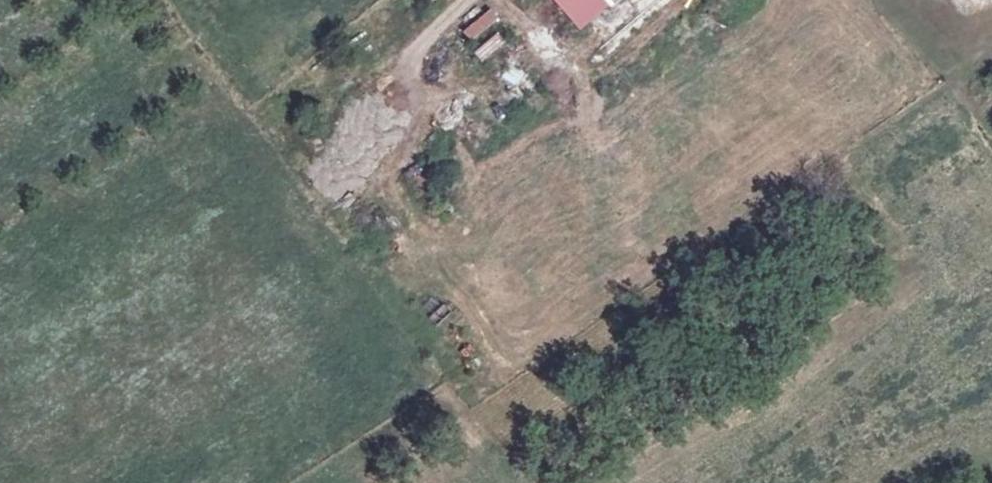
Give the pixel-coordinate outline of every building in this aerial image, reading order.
[(555,4),(575,26),(588,16),(590,19),(607,6),(609,9),(621,0),(556,0),(555,4)] [(471,43),(500,19),(489,7),(460,31),(471,43)] [(472,49),(480,62),(506,45),(498,32),(472,49)]
